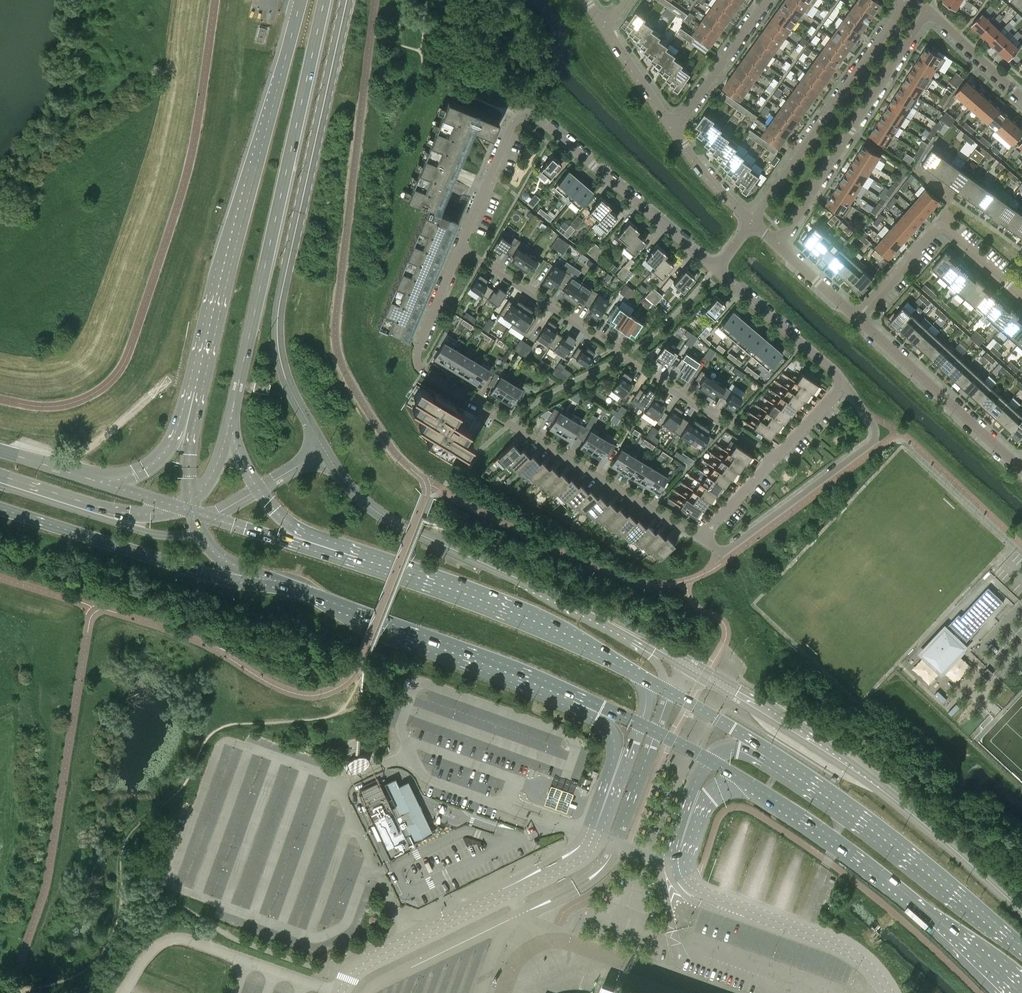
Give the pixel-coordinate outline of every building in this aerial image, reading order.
[(713,7),(730,19),(736,10),(722,0),(718,0),(713,7)] [(736,10),(742,1),(740,0),(722,0),(736,10)] [(780,8),(797,20),(801,23),(807,14),(804,11),(788,0),(786,0),(780,8)] [(804,11),(807,14),(808,14),(814,5),(810,3),(806,0),(788,0),(804,11)] [(857,2),(874,14),(881,5),(881,4),(876,0),(858,0),(857,2)] [(962,0),(944,0),(944,1),(956,9),(962,0)] [(974,4),(967,0),(964,5),(970,9),(974,4)] [(672,10),(675,5),(668,1),(665,5),(672,10)] [(850,11),(867,23),(874,14),(857,2),(850,11)] [(985,10),(990,14),(995,8),(991,4),(985,10)] [(675,5),(672,10),(678,15),(682,10),(675,5)] [(713,7),(707,16),(723,28),(730,19),(713,7)] [(780,8),(774,17),(791,29),(797,20),(780,8)] [(685,19),(688,15),(682,10),(678,15),(685,19)] [(621,26),(634,35),(645,20),(647,18),(637,11),(630,21),(627,19),(621,26)] [(861,32),(867,23),(850,11),(844,20),(861,32)] [(1000,13),(994,19),(999,23),(1004,17),(1000,13)] [(972,25),(981,34),(992,22),(983,14),(972,25)] [(707,16),(701,24),(717,36),(723,28),(707,16)] [(774,17),(768,26),(785,38),(791,29),(774,17)] [(839,17),(833,25),(838,28),(838,29),(855,41),(861,32),(844,20),(839,17)] [(654,27),(645,20),(634,35),(632,37),(641,44),(652,30),(654,27)] [(981,34),(990,42),(1001,31),(992,22),(981,34)] [(1013,26),(1009,22),(1004,27),(1008,32),(1013,26)] [(701,24),(694,34),(711,46),(717,36),(701,24)] [(768,26),(761,34),(779,47),(785,38),(768,26)] [(262,43),(266,28),(259,27),(256,41),(262,43)] [(678,33),(684,38),(687,33),(681,28),(678,33)] [(849,50),(855,41),(838,29),(832,38),(849,50)] [(639,47),(649,53),(660,39),(662,36),(652,30),(641,44),(639,47)] [(1013,36),(1017,40),(1021,35),(1021,34),(1018,30),(1013,36)] [(990,42),(999,51),(1010,40),(1001,31),(990,42)] [(687,33),(684,38),(690,42),(694,37),(687,33)] [(761,34),(755,43),(772,55),(779,47),(761,34)] [(694,37),(690,42),(696,46),(700,41),(694,37)] [(825,46),(842,58),(849,50),(832,38),(825,46)] [(669,46),(660,39),(649,53),(647,56),(656,62),(656,63),(667,48),(669,46)] [(1010,40),(999,51),(1008,59),(1019,48),(1010,40)] [(755,43),(749,52),(766,64),(772,55),(755,43)] [(836,67),(842,58),(825,46),(819,55),(836,67)] [(926,47),(920,56),(940,69),(946,59),(937,53),(938,50),(932,46),(930,49),(926,47)] [(654,65),(663,72),(664,72),(674,57),(675,57),(677,55),(667,48),(656,63),(656,62),(654,65)] [(749,52),(743,61),(760,73),(766,64),(749,52)] [(819,55),(813,64),(830,76),(836,67),(819,55)] [(939,70),(940,69),(920,56),(914,66),(933,79),(934,79),(931,77),(936,68),(939,70)] [(664,72),(663,72),(662,74),(671,81),(682,66),(682,67),(684,64),(675,57),(674,57),(664,72)] [(743,61),(736,70),(754,82),(760,73),(743,61)] [(807,72),(824,84),(830,76),(813,64),(807,72)] [(692,73),(682,67),(682,66),(671,81),(669,83),(679,91),(682,86),(685,88),(690,82),(687,80),(692,73)] [(908,76),(927,89),(933,79),(914,66),(908,76)] [(736,70),(730,79),(747,91),(754,82),(736,70)] [(818,93),(824,84),(807,72),(801,80),(818,93)] [(927,89),(908,76),(901,86),(918,97),(924,87),(927,89)] [(730,79),(724,88),(741,100),(747,91),(730,79)] [(801,80),(795,89),(812,101),(818,93),(801,80)] [(975,87),(967,80),(955,94),(963,101),(975,87)] [(895,96),(912,106),(918,97),(901,86),(895,96)] [(984,94),(975,87),(963,101),(972,108),(984,94)] [(789,98),(806,110),(812,101),(795,89),(789,98)] [(972,108),(980,115),(992,102),(984,94),(972,108)] [(906,116),(912,106),(895,96),(889,105),(906,116)] [(728,102),(734,107),(738,102),(731,98),(728,102)] [(799,119),(806,110),(789,98),(782,107),(799,119)] [(408,337),(458,218),(439,210),(458,165),(473,129),(492,137),(499,121),(448,100),(407,198),(426,207),(377,325),(400,334),(408,337)] [(734,107),(741,112),(744,107),(738,102),(734,107)] [(1000,109),(992,102),(980,115),(988,123),(1000,109)] [(883,115),(900,126),(906,116),(889,105),(883,115)] [(741,112),(748,116),(751,112),(744,107),(741,112)] [(776,116),(793,128),(799,119),(782,107),(776,116)] [(1008,116),(1000,109),(988,123),(996,130),(1008,116)] [(748,116),(754,121),(755,121),(757,118),(758,117),(751,112),(748,116)] [(695,121),(690,128),(702,137),(703,137),(713,122),(714,122),(716,120),(706,113),(698,123),(695,121)] [(893,136),(900,126),(883,115),(876,125),(893,136)] [(776,116),(769,125),(786,138),(793,128),(776,116)] [(1017,123),(1008,116),(996,130),(1005,137),(1017,123)] [(757,118),(755,121),(763,127),(765,124),(757,118)] [(702,137),(700,139),(710,146),(721,131),(721,132),(723,129),(714,122),(713,122),(703,137),(702,137)] [(931,131),(930,132),(934,134),(935,133),(938,129),(940,131),(943,127),(936,123),(933,127),(931,131)] [(1017,123),(1005,137),(1013,144),(1021,134),(1021,128),(1017,123)] [(786,138),(769,125),(762,135),(780,147),(786,138)] [(887,146),(893,136),(876,125),(870,135),(887,146)] [(747,135),(753,139),(757,134),(750,130),(747,135)] [(710,146),(708,148),(717,155),(728,141),(730,138),(721,132),(721,131),(710,146)] [(760,144),(763,139),(757,134),(753,139),(760,144)] [(717,155),(715,158),(725,164),(736,150),(738,147),(740,145),(730,138),(728,141),(717,155)] [(769,143),(763,139),(760,144),(765,148),(769,143)] [(874,152),(876,149),(870,145),(868,148),(864,145),(858,155),(874,166),(881,156),(874,152)] [(922,163),(931,170),(944,152),(935,145),(922,163)] [(976,149),(971,157),(979,163),(984,156),(987,152),(983,148),(979,152),(976,149)] [(1011,154),(1015,158),(1021,152),(1016,148),(1011,154)] [(725,164),(723,167),(732,173),(732,174),(743,159),(745,157),(736,150),(725,164)] [(944,152),(931,170),(941,177),(952,161),(943,155),(945,152),(944,152)] [(732,173),(730,176),(739,183),(740,183),(750,168),(751,169),(753,166),(752,165),(757,159),(748,153),(745,157),(743,159),(732,174),(732,173)] [(914,159),(906,154),(903,160),(910,164),(914,159)] [(541,170),(537,175),(546,182),(550,177),(561,164),(551,155),(540,169),(541,170)] [(868,175),(874,166),(858,155),(851,165),(868,175)] [(772,164),(774,166),(780,158),(777,156),(772,164)] [(941,177),(950,184),(961,168),(952,161),(941,177)] [(739,183),(738,185),(748,192),(751,188),(754,190),(758,184),(755,182),(760,175),(759,175),(761,173),(764,169),(755,163),(753,166),(751,169),(750,168),(740,183),(739,183)] [(845,174),(862,185),(868,175),(851,165),(845,174)] [(961,168),(950,184),(959,190),(958,192),(970,175),(961,168)] [(554,186),(563,194),(577,177),(571,172),(571,173),(568,171),(569,170),(568,170),(554,186)] [(767,178),(761,173),(759,175),(760,175),(755,182),(758,184),(761,186),(767,178)] [(856,195),(862,185),(845,174),(839,184),(856,195)] [(962,194),(968,198),(981,179),(979,182),(970,175),(958,192),(962,195),(962,194)] [(577,177),(563,194),(571,201),(585,184),(579,179),(579,180),(577,178),(577,177)] [(981,179),(968,198),(973,202),(973,203),(977,206),(989,189),(985,186),(987,184),(981,179)] [(456,183),(452,200),(465,202),(469,185),(456,183)] [(585,184),(571,201),(579,208),(594,191),(588,186),(587,187),(585,185),(585,184)] [(850,204),(856,195),(839,184),(833,194),(852,207),(853,206),(850,204)] [(919,197),(933,209),(940,201),(926,189),(919,197)] [(981,208),(987,212),(998,196),(989,189),(977,206),(980,208),(981,208)] [(523,199),(525,199),(528,202),(531,198),(532,198),(528,195),(528,193),(526,192),(524,192),(521,194),(521,198),(523,199)] [(528,202),(527,203),(532,207),(540,198),(535,194),(532,198),(531,198),(528,202)] [(846,216),(852,207),(833,194),(826,204),(846,216)] [(998,196),(987,212),(992,216),(996,219),(1008,202),(998,196)] [(1008,202),(996,219),(999,222),(1000,221),(1006,225),(1017,209),(1021,203),(1012,196),(1011,197),(1008,202)] [(601,197),(589,211),(598,219),(599,219),(608,209),(611,206),(601,197)] [(933,209),(919,197),(912,205),(926,217),(933,209)] [(926,217),(912,205),(905,213),(919,226),(926,217)] [(540,208),(537,211),(544,216),(546,213),(540,208)] [(594,223),(593,225),(602,233),(605,230),(606,230),(617,217),(608,209),(599,219),(598,219),(594,223)] [(1006,225),(1011,229),(1010,230),(1015,233),(1021,222),(1021,213),(1017,209),(1006,225)] [(546,213),(544,216),(550,221),(553,217),(555,215),(549,210),(546,213)] [(919,226),(905,213),(897,222),(911,234),(919,226)] [(636,232),(636,233),(639,230),(629,221),(617,235),(626,243),(627,243),(636,232)] [(911,234),(897,222),(890,230),(904,242),(911,234)] [(556,228),(562,234),(565,230),(559,225),(556,228)] [(570,225),(565,230),(562,234),(567,238),(575,229),(570,225)] [(885,225),(878,233),(883,238),(897,250),(904,242),(890,230),(885,225)] [(807,232),(800,239),(811,248),(825,233),(817,226),(809,234),(807,232)] [(501,235),(492,248),(499,253),(502,249),(508,253),(518,240),(504,231),(501,235)] [(645,241),(636,233),(636,232),(627,243),(626,243),(622,247),(623,248),(624,246),(634,254),(645,241)] [(825,233),(811,248),(811,249),(813,247),(820,254),(833,241),(825,233)] [(833,241),(820,254),(828,262),(841,248),(844,245),(843,245),(848,241),(839,233),(833,241)] [(551,246),(557,250),(563,240),(558,236),(551,246)] [(883,238),(876,246),(890,259),(897,250),(883,238)] [(519,267),(531,249),(518,240),(508,253),(514,257),(511,262),(519,267)] [(569,244),(563,240),(557,250),(563,254),(569,244)] [(587,252),(592,256),(599,247),(594,243),(587,252)] [(645,259),(654,267),(655,267),(664,256),(664,257),(667,254),(657,245),(645,259)] [(604,251),(599,247),(592,256),(596,260),(604,251)] [(841,248),(828,262),(836,269),(852,253),(851,252),(848,255),(841,248)] [(531,249),(519,267),(526,271),(529,267),(535,271),(541,262),(528,253),(531,249)] [(942,256),(940,253),(935,259),(937,261),(932,267),(941,275),(954,260),(950,256),(950,255),(946,251),(942,256)] [(852,253),(836,269),(844,277),(860,260),(852,253)] [(655,267),(654,267),(650,271),(651,272),(652,270),(661,278),(673,264),(664,257),(664,256),(655,267)] [(860,260),(844,277),(852,283),(851,285),(865,270),(868,267),(860,260)] [(954,260),(941,275),(949,282),(963,266),(960,264),(954,260)] [(554,264),(542,282),(550,288),(553,283),(559,287),(568,273),(572,267),(565,263),(561,269),(554,264)] [(621,278),(629,269),(624,265),(616,274),(621,278)] [(963,266),(949,282),(958,290),(971,274),(967,271),(967,270),(963,266)] [(568,273),(559,287),(565,291),(562,296),(569,300),(581,282),(575,278),(579,272),(572,267),(568,273)] [(629,269),(621,278),(626,282),(633,273),(629,269)] [(685,269),(673,283),(683,291),(695,277),(685,269)] [(865,270),(851,285),(862,295),(868,288),(866,286),(873,278),(865,270)] [(470,287),(484,296),(490,287),(484,283),(487,279),(479,274),(470,287)] [(971,274),(958,290),(956,292),(964,300),(980,282),(977,279),(971,274)] [(581,282),(569,300),(576,305),(579,301),(585,305),(595,291),(581,282)] [(965,300),(963,303),(971,310),(976,305),(975,305),(988,290),(984,286),(984,285),(980,282),(964,300),(965,300)] [(641,283),(638,287),(643,292),(646,288),(641,283)] [(634,291),(625,285),(620,291),(629,298),(634,291)] [(490,287),(484,296),(497,305),(506,292),(499,287),(496,291),(490,287)] [(645,297),(650,301),(658,292),(653,288),(645,297)] [(988,290),(975,305),(984,313),(998,297),(995,294),(994,295),(988,290)] [(595,291),(585,305),(591,309),(588,314),(596,319),(608,300),(595,291)] [(658,292),(650,301),(655,305),(663,296),(658,292)] [(716,296),(704,309),(714,318),(725,304),(716,296)] [(998,297),(984,313),(993,320),(1006,305),(1001,301),(1002,300),(998,297)] [(499,314),(513,323),(525,305),(518,300),(515,304),(508,300),(499,314)] [(630,313),(634,308),(622,300),(619,305),(630,313)] [(532,310),(525,305),(513,323),(526,332),(536,318),(529,314),(532,310)] [(609,321),(621,329),(630,314),(616,305),(608,316),(611,318),(609,321)] [(1006,305),(993,320),(991,323),(999,330),(1015,312),(1012,309),(1011,310),(1006,305)] [(894,312),(888,319),(898,328),(912,313),(904,306),(896,314),(894,312)] [(727,334),(741,317),(735,313),(733,311),(732,310),(718,327),(727,334)] [(466,311),(464,316),(474,322),(476,318),(466,311)] [(912,313),(898,328),(899,329),(900,328),(907,334),(922,318),(915,311),(912,313)] [(999,330),(1000,331),(1002,329),(1010,335),(1021,321),(1021,319),(1018,316),(1019,315),(1015,312),(999,330)] [(645,324),(630,314),(621,329),(632,337),(634,334),(637,336),(645,324)] [(741,317),(727,334),(735,341),(749,324),(744,320),(743,320),(741,318),(741,317)] [(488,332),(495,322),(489,318),(482,328),(488,332)] [(922,318),(907,334),(915,342),(928,328),(920,321),(923,318),(922,318)] [(536,339),(550,348),(559,334),(553,330),(556,326),(549,321),(536,339)] [(1010,335),(1018,343),(1021,338),(1021,321),(1010,335)] [(743,348),(757,331),(752,327),(751,327),(749,326),(750,325),(749,324),(735,341),(743,348)] [(697,337),(702,341),(705,338),(710,332),(705,328),(697,337)] [(928,328),(915,342),(923,349),(939,333),(938,333),(936,335),(928,328)] [(752,355),(766,339),(760,334),(759,334),(757,333),(758,332),(757,331),(743,348),(752,355)] [(685,343),(691,347),(698,337),(692,333),(689,337),(685,343)] [(939,333),(923,349),(931,357),(947,340),(939,333)] [(443,342),(434,357),(443,363),(452,348),(457,340),(448,334),(443,342)] [(565,338),(559,334),(550,348),(563,357),(576,339),(568,334),(565,338)] [(708,346),(709,345),(711,343),(705,338),(702,341),(708,346)] [(520,353),(527,342),(521,339),(514,349),(520,353)] [(760,362),(774,346),(768,341),(765,340),(766,339),(752,355),(760,362)] [(947,340),(931,357),(939,364),(955,348),(947,340)] [(526,357),(532,346),(527,342),(520,353),(526,357)] [(718,344),(716,348),(722,352),(725,349),(718,344)] [(664,345),(655,358),(662,363),(665,359),(672,363),(678,354),(664,345)] [(774,346),(760,362),(768,369),(783,353),(776,348),(774,347),(774,346)] [(584,351),(578,347),(572,355),(586,365),(595,352),(587,347),(584,351)] [(703,357),(709,361),(715,351),(710,347),(703,357)] [(452,348),(443,363),(453,369),(462,353),(452,348)] [(955,348),(939,364),(947,372),(963,355),(955,348)] [(686,352),(676,366),(683,370),(680,375),(687,380),(700,362),(686,352)] [(727,356),(733,361),(736,357),(729,352),(727,356)] [(462,353),(453,369),(462,374),(471,359),(462,353)] [(963,355),(947,372),(955,379),(971,362),(963,355)] [(733,361),(739,366),(742,362),(736,357),(733,361)] [(471,359),(462,374),(471,380),(480,365),(471,359)] [(503,360),(498,367),(502,369),(507,362),(503,360)] [(480,365),(471,380),(481,386),(490,370),(489,370),(491,367),(483,362),(481,365),(480,365)] [(971,362),(955,379),(964,386),(979,370),(971,362)] [(557,377),(564,367),(558,363),(551,373),(557,377)] [(744,369),(750,374),(753,370),(747,366),(744,369)] [(699,388),(706,393),(715,380),(701,370),(695,379),(702,383),(699,388)] [(750,374),(756,379),(759,375),(753,370),(750,374)] [(979,370),(964,386),(972,394),(984,380),(987,377),(979,370)] [(631,376),(624,371),(611,390),(625,399),(635,385),(628,381),(631,376)] [(490,391),(501,398),(510,382),(494,373),(493,376),(497,379),(490,391)] [(793,379),(796,381),(810,391),(811,392),(817,383),(803,373),(800,378),(795,375),(793,379)] [(984,380),(972,394),(980,401),(992,388),(997,382),(989,375),(987,377),(984,380)] [(268,394),(271,384),(255,380),(255,383),(253,391),(268,394)] [(722,397),(728,388),(715,380),(706,393),(713,398),(716,393),(722,397)] [(804,400),(810,391),(796,381),(793,386),(788,383),(786,387),(790,390),(803,399),(804,400)] [(510,382),(501,398),(511,404),(519,392),(524,395),(525,392),(510,382)] [(418,399),(412,409),(418,413),(424,416),(419,425),(432,433),(427,443),(433,446),(450,457),(456,447),(467,454),(473,444),(472,443),(465,439),(471,430),(469,429),(468,428),(455,420),(460,411),(453,407),(455,404),(434,391),(432,394),(428,392),(420,386),(413,397),(418,399)] [(640,388),(631,402),(644,411),(656,393),(649,388),(646,393),(640,388)] [(728,388),(722,397),(728,401),(725,406),(733,411),(742,398),(728,388)] [(992,388),(980,401),(988,409),(1000,395),(992,388)] [(780,396),(783,398),(796,406),(797,407),(803,399),(790,390),(787,395),(783,392),(780,396)] [(644,411),(658,421),(667,407),(661,402),(664,398),(656,393),(644,411)] [(1000,395),(988,409),(996,416),(1008,402),(1000,395)] [(1008,402),(996,416),(1004,423),(1019,407),(1021,404),(1013,397),(1008,402)] [(790,415),(796,406),(783,398),(780,402),(776,399),(773,403),(776,405),(789,414),(790,415)] [(617,411),(614,415),(620,419),(627,409),(621,405),(617,411)] [(766,411),(769,413),(782,421),(783,422),(789,414),(776,405),(773,410),(769,407),(766,411)] [(676,433),(685,419),(679,415),(682,411),(675,406),(662,424),(676,433)] [(1004,423),(1011,430),(1010,432),(1011,432),(1021,420),(1021,410),(1019,407),(1004,423)] [(552,412),(547,419),(552,422),(549,427),(560,433),(569,418),(554,409),(552,412)] [(776,430),(782,421),(769,413),(766,417),(762,414),(759,418),(762,420),(775,429),(776,430)] [(569,418),(560,433),(570,440),(578,427),(583,430),(584,427),(569,418)] [(685,419),(676,433),(689,442),(702,424),(694,419),(691,423),(685,419)] [(769,438),(775,429),(762,420),(759,425),(755,422),(752,426),(769,438)] [(1011,432),(1021,442),(1021,441),(1021,420),(1011,432)] [(587,433),(580,445),(591,452),(600,437),(590,431),(594,424),(588,421),(584,427),(583,430),(587,433)] [(698,441),(706,446),(714,438),(706,433),(709,429),(702,424),(689,442),(695,446),(698,441)] [(651,440),(654,436),(658,430),(653,426),(646,436),(651,440)] [(600,437),(591,452),(601,458),(609,446),(613,449),(615,446),(600,437)] [(520,450),(516,446),(512,443),(494,460),(494,461),(498,457),(506,464),(520,450)] [(727,451),(743,462),(745,463),(751,454),(735,443),(731,448),(727,445),(724,449),(727,451)] [(522,448),(520,450),(506,464),(504,466),(504,467),(508,463),(515,470),(529,456),(525,452),(522,448)] [(611,464),(620,470),(629,454),(620,449),(611,464)] [(738,471),(743,462),(727,451),(724,456),(720,453),(717,457),(720,459),(736,470),(738,471)] [(532,454),(529,456),(515,470),(513,472),(514,473),(518,469),(525,476),(539,462),(535,458),(532,454)] [(620,470),(629,475),(639,460),(629,454),(620,470)] [(736,470),(720,459),(717,464),(713,461),(710,465),(714,467),(729,477),(731,478),(736,470)] [(541,460),(539,462),(525,476),(523,478),(528,474),(535,482),(549,468),(545,464),(541,460)] [(639,460),(629,475),(639,481),(648,466),(639,460)] [(549,468),(535,482),(533,484),(537,480),(544,487),(558,474),(554,469),(551,466),(549,468)] [(657,471),(648,466),(639,481),(648,486),(657,471)] [(724,486),(729,477),(714,467),(711,471),(706,468),(703,472),(707,474),(722,485),(724,486)] [(657,471),(648,486),(658,492),(667,477),(657,471)] [(560,472),(558,474),(544,487),(542,489),(543,490),(547,486),(554,493),(568,480),(564,475),(560,472)] [(722,485),(707,474),(704,479),(699,476),(697,480),(700,482),(715,493),(717,493),(722,485)] [(568,480),(554,493),(552,495),(552,496),(557,491),(564,499),(578,485),(574,481),(570,477),(568,480)] [(710,501),(715,493),(700,482),(697,486),(692,483),(690,487),(693,489),(708,500),(710,501)] [(580,483),(578,485),(564,499),(562,501),(566,497),(573,505),(587,491),(583,487),(580,483)] [(517,484),(512,489),(518,494),(522,490),(517,484)] [(587,491),(573,505),(571,507),(576,503),(583,510),(597,497),(593,493),(589,489),(587,491)] [(708,500),(693,489),(690,494),(685,491),(683,495),(686,497),(701,508),(703,509),(708,500)] [(597,497),(583,510),(581,512),(581,513),(585,509),(592,516),(606,503),(602,498),(599,495),(597,497)] [(696,516),(701,508),(686,497),(683,502),(678,499),(676,503),(696,516)] [(608,501),(606,503),(592,516),(590,518),(591,519),(595,514),(602,522),(616,509),(612,504),(608,501)] [(618,507),(616,509),(602,522),(600,524),(601,524),(605,520),(612,528),(626,514),(622,510),(618,507)] [(626,514),(612,528),(610,530),(614,526),(621,533),(635,520),(631,516),(628,512),(626,514)] [(637,518),(635,520),(621,533),(619,535),(620,536),(624,532),(631,539),(645,526),(641,522),(637,518)] [(645,526),(631,539),(629,541),(629,542),(634,537),(641,545),(654,532),(651,527),(647,524),(645,526)] [(654,532),(641,545),(639,547),(643,543),(650,551),(664,538),(660,533),(657,530),(654,532)] [(666,535),(664,538),(650,551),(648,553),(649,553),(653,549),(660,557),(657,559),(658,560),(677,542),(676,541),(673,544),(669,539),(666,535)] [(922,653),(942,672),(965,647),(963,645),(1004,602),(988,587),(961,616),(959,614),(922,653)] [(988,668),(982,674),(983,675),(988,680),(994,674),(989,669),(988,668)] [(348,760),(347,761),(346,762),(345,763),(345,764),(345,765),(344,766),(344,767),(345,768),(345,769),(346,770),(347,771),(348,771),(350,772),(352,772),(355,771),(358,771),(360,770),(363,768),(365,767),(367,765),(368,764),(369,761),(370,760),(370,759),(369,758),(368,756),(367,755),(366,755),(364,754),(362,754),(359,755),(357,755),(351,758),(348,760)] [(377,782),(359,790),(361,794),(359,795),(364,805),(362,806),(364,810),(366,809),(373,823),(374,825),(372,826),(378,839),(380,838),(384,847),(390,859),(411,849),(409,844),(413,842),(414,842),(432,833),(425,818),(408,782),(398,786),(395,779),(386,784),(393,798),(389,800),(392,807),(391,808),(385,795),(383,796),(378,786),(377,782)] [(546,799),(544,803),(566,811),(568,807),(571,797),(573,792),(551,784),(549,789),(546,799)] [(619,988),(603,982),(599,992),(634,992),(619,988)]
